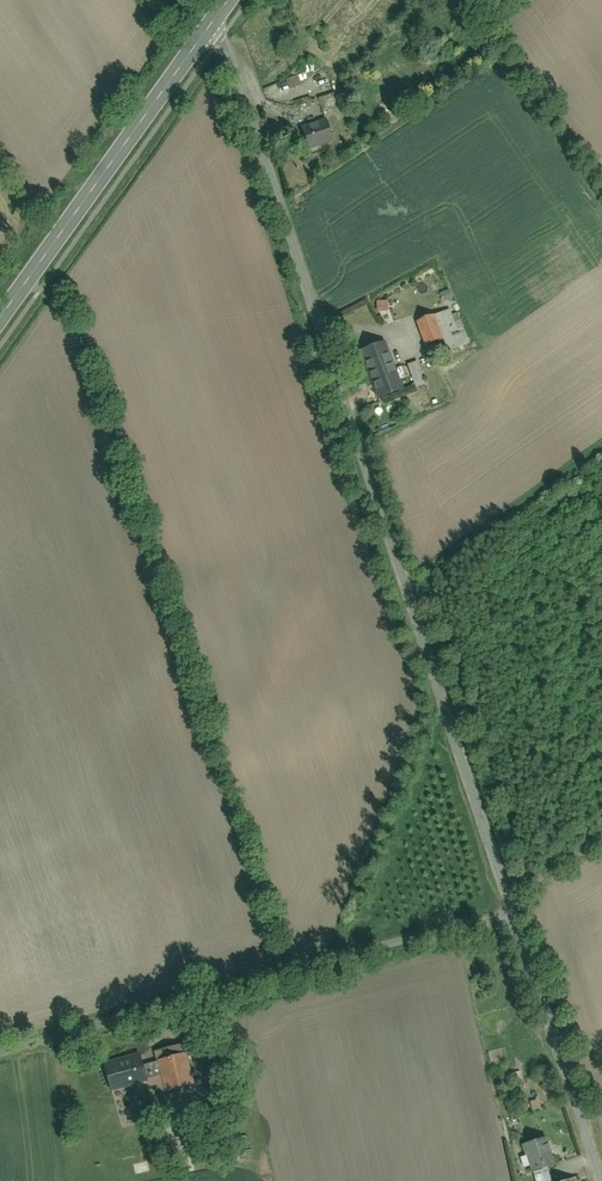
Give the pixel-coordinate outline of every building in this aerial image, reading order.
[(292,89),(303,85),(299,75),(288,78),(292,89)] [(326,113),(341,108),(336,93),(321,98),(326,113)] [(324,120),(303,128),(310,150),(332,143),(324,120)] [(392,300),(379,300),(380,311),(392,311),(392,300)] [(453,307),(421,320),(431,344),(446,338),(451,352),(473,343),(460,311),(455,313),(453,307)] [(390,340),(367,348),(383,399),(406,392),(390,340)] [(410,364),(420,387),(429,383),(420,360),(410,364)] [(193,1086),(183,1054),(155,1063),(165,1094),(193,1086)] [(137,1055),(104,1065),(112,1091),(145,1081),(137,1055)] [(522,1070),(514,1073),(516,1080),(524,1077),(522,1070)] [(541,1098),(534,1101),(537,1110),(544,1108),(541,1098)] [(558,1164),(551,1138),(527,1145),(535,1171),(549,1167),(558,1164)] [(538,1180),(553,1180),(549,1167),(535,1171),(538,1180)]
